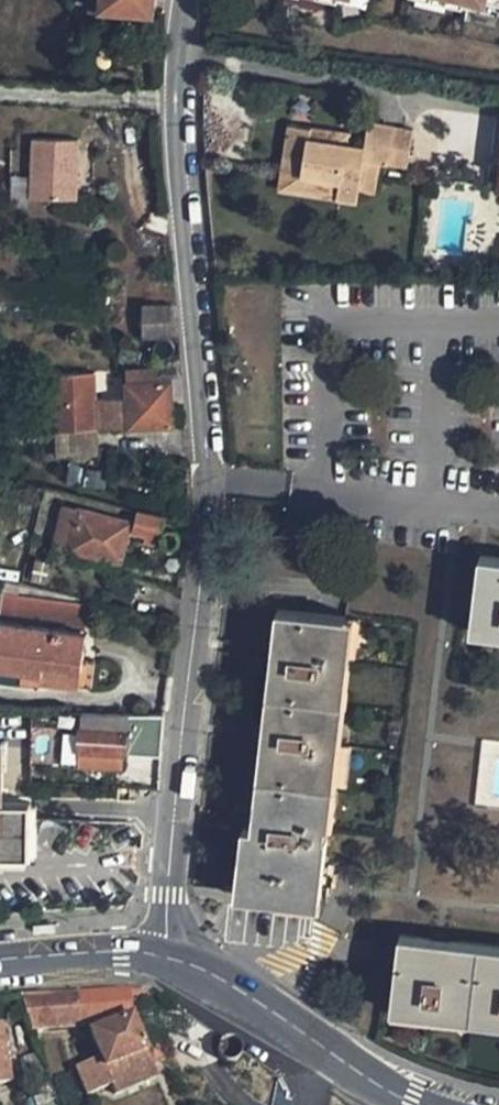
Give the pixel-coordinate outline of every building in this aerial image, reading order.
[(91,15),(102,16),(102,8),(152,13),(154,0),(92,0),(91,15)] [(466,7),(498,15),(498,2),(491,0),(489,0),(488,2),(478,0),(468,0),(466,7)] [(306,142),(287,140),(282,175),(341,183),(339,198),(359,200),(361,188),(378,190),(381,162),(388,163),(392,131),(367,128),(363,152),(346,150),(334,149),(335,134),(307,130),(306,142)] [(306,142),(307,130),(288,128),(287,140),(306,142)] [(408,165),(411,133),(392,131),(388,163),(408,165)] [(346,150),(348,135),(335,134),(334,149),(346,150)] [(75,197),(78,141),(36,138),(33,194),(75,197)] [(339,198),(341,183),(282,175),(280,191),(339,198)] [(181,325),(179,309),(146,308),(145,341),(182,342),(181,325)] [(59,438),(130,435),(129,403),(96,403),(96,377),(58,377),(59,438)] [(129,379),(129,392),(162,390),(163,377),(129,379)] [(162,390),(129,392),(129,403),(130,435),(175,435),(174,390),(162,390)] [(73,506),(57,547),(74,554),(89,512),(73,506)] [(138,530),(89,512),(74,554),(123,573),(138,530)] [(172,521),(148,516),(143,538),(167,544),(172,521)] [(482,560),(477,626),(498,628),(498,561),(482,560)] [(327,898),(331,837),(326,837),(349,620),(280,612),(256,828),(248,828),(244,891),(327,898)] [(83,686),(86,657),(89,633),(0,620),(0,622),(0,664),(48,670),(47,682),(83,686)] [(96,688),(99,659),(86,657),(83,686),(96,688)] [(47,682),(48,670),(0,664),(0,676),(47,682)] [(86,716),(83,755),(128,758),(130,719),(86,716)] [(130,719),(128,758),(164,761),(168,721),(130,719)] [(0,744),(0,863),(49,865),(48,806),(20,805),(21,744),(0,744)] [(127,772),(128,758),(83,755),(82,769),(127,772)] [(498,1016),(498,945),(408,934),(402,1004),(498,1016)] [(25,997),(35,1031),(82,1023),(135,1012),(138,991),(123,989),(107,990),(25,997)] [(135,1016),(94,1032),(105,1057),(79,1067),(90,1091),(115,1081),(120,1092),(160,1077),(135,1016)] [(15,1080),(4,1026),(0,1026),(0,1083),(15,1080)] [(21,1053),(29,1074),(41,1070),(33,1049),(21,1053)] [(48,1088),(32,1094),(37,1104),(54,1104),(48,1088)]
